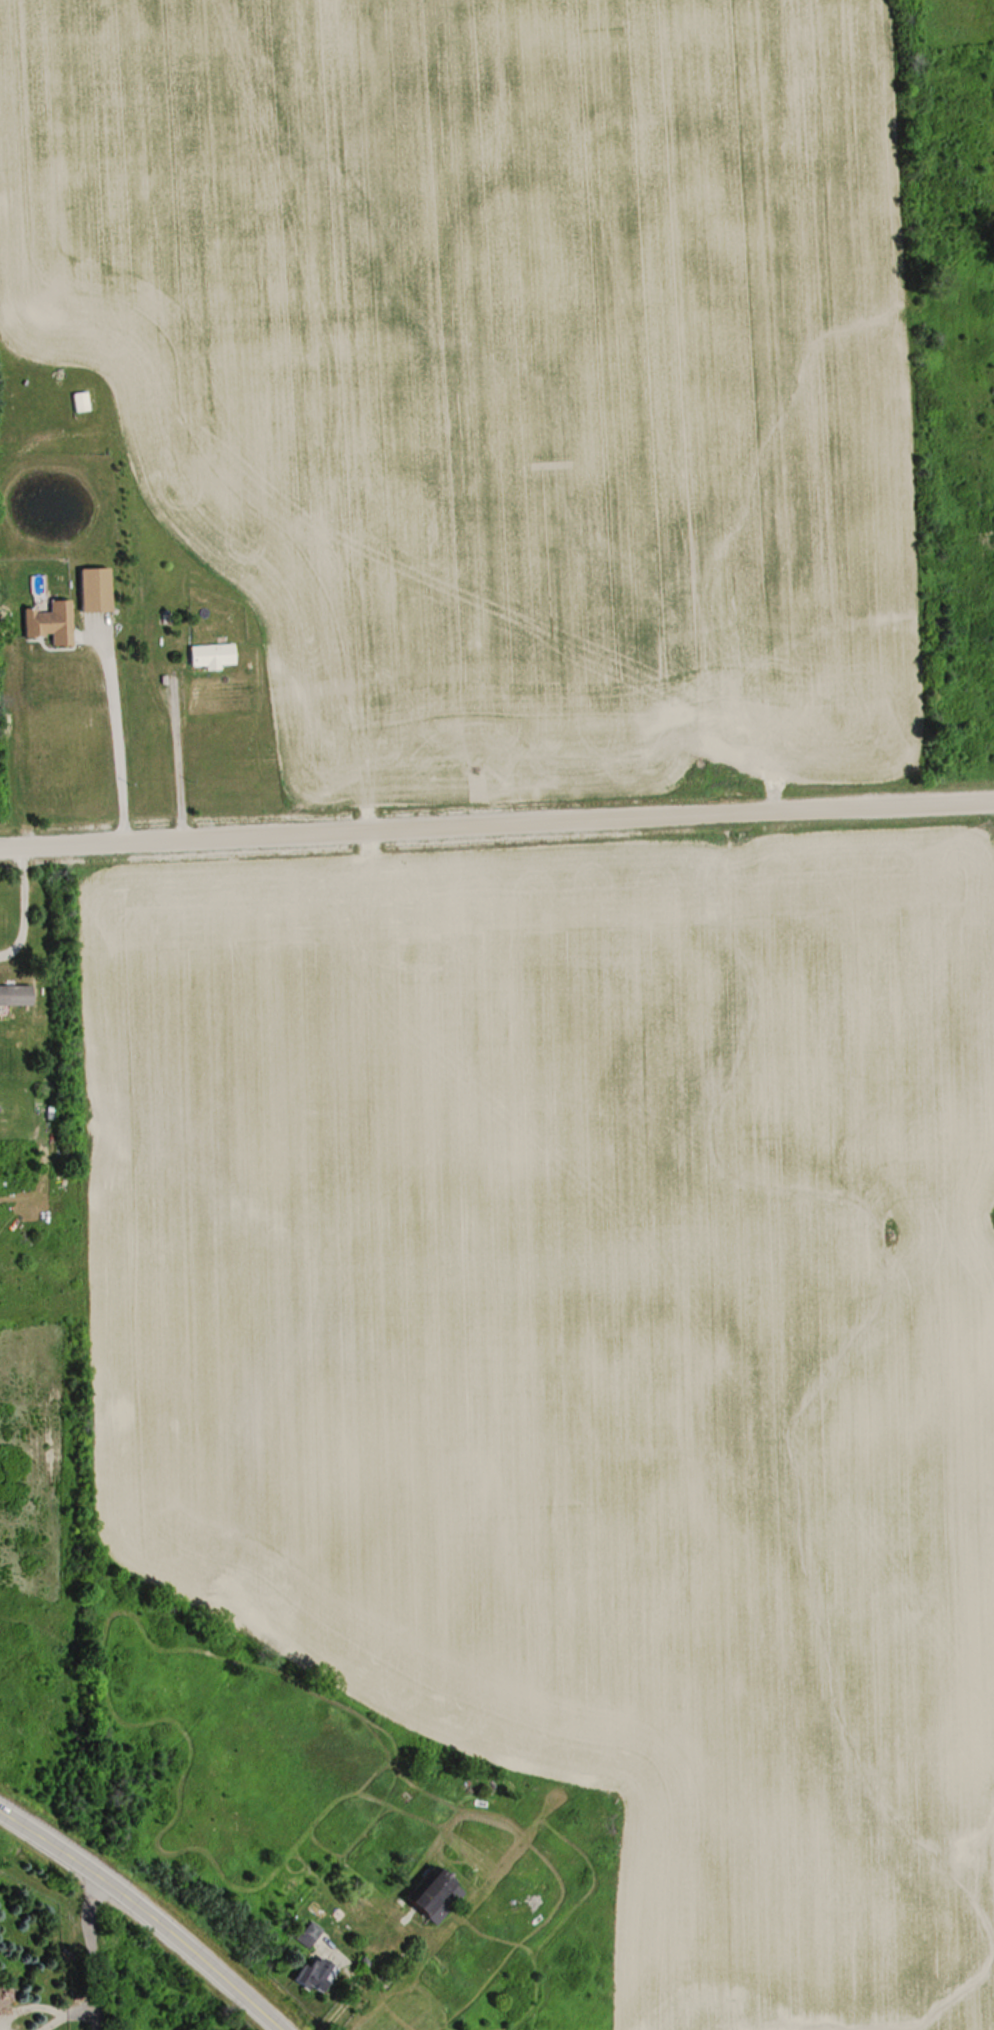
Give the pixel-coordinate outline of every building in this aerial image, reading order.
[(72,392),(74,411),(88,409),(87,390),(72,392)] [(71,598),(50,599),(50,609),(23,610),(24,635),(51,634),(51,645),(72,645),(71,598)] [(190,644),(190,665),(233,665),(233,636),(218,636),(218,644),(190,644)] [(0,984),(0,1003),(31,1003),(31,984),(0,984)] [(437,1924),(465,1890),(436,1866),(408,1900),(437,1924)] [(323,1930),(311,1921),(297,1938),(309,1947),(323,1930)] [(294,1979),(321,1995),(338,1967),(318,1955),(310,1967),(304,1964),(294,1979)]
